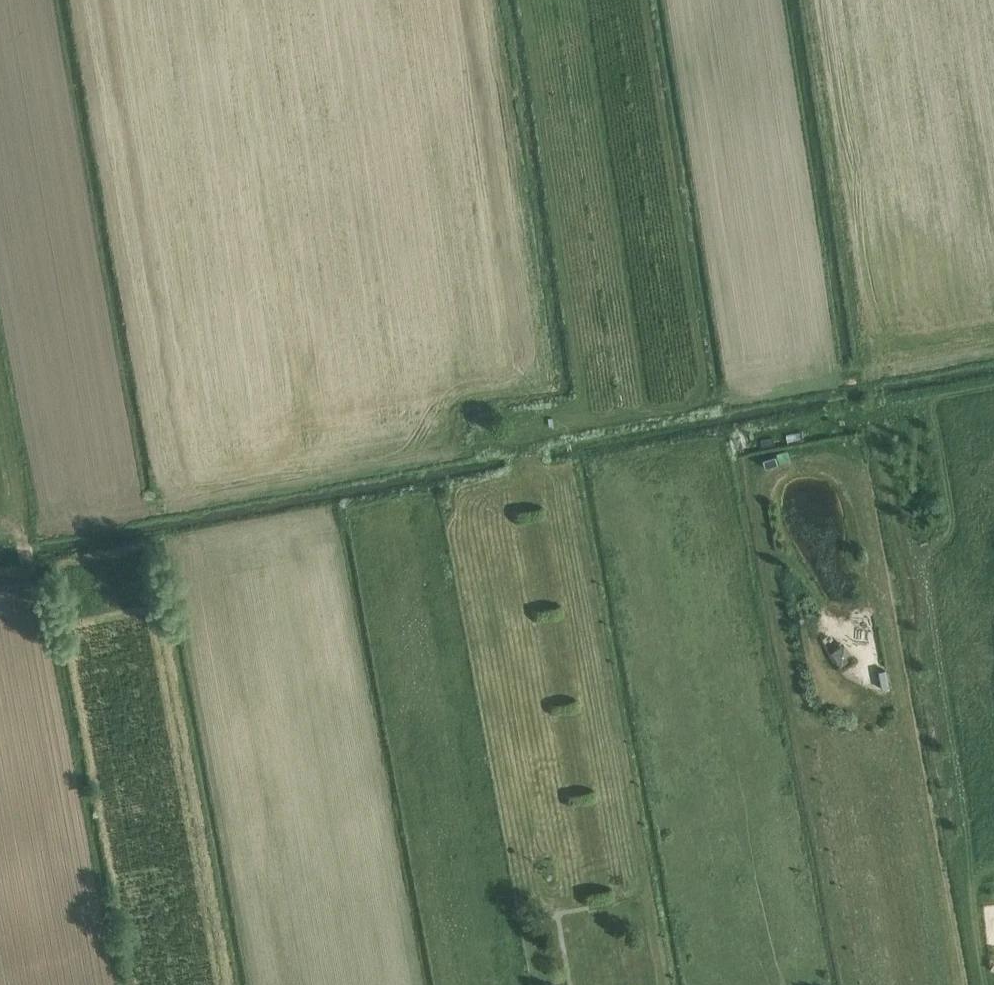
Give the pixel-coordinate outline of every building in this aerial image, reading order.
[(539,914),(531,916),(533,926),(541,924),(539,914)]
